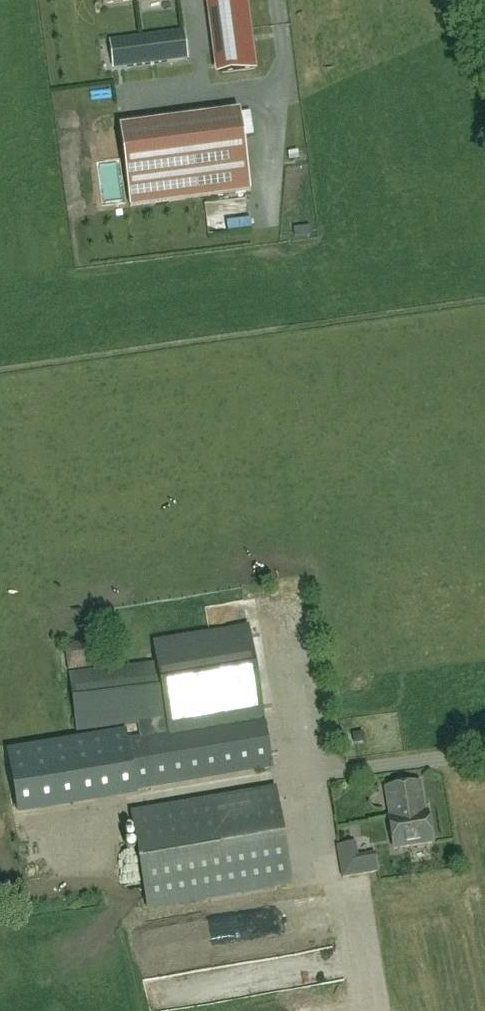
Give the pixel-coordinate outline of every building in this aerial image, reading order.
[(220,52),(253,48),(247,0),(213,0),(220,52)] [(110,40),(113,69),(185,60),(181,30),(110,40)] [(253,48),(220,52),(222,72),(255,68),(253,48)] [(240,111),(199,116),(210,195),(250,190),(240,111)] [(199,116),(160,121),(170,201),(210,195),(199,116)] [(170,201),(160,121),(120,127),(131,206),(170,201)] [(248,628),(153,644),(157,664),(160,663),(169,731),(263,715),(248,628)] [(67,673),(103,668),(100,642),(64,646),(67,673)] [(126,728),(7,749),(18,811),(138,790),(272,767),(263,715),(169,731),(160,663),(157,664),(69,675),(76,732),(138,724),(140,734),(127,737),(126,728)] [(389,819),(394,849),(433,843),(428,812),(425,813),(420,784),(387,789),(391,818),(389,819)] [(276,791),(132,815),(148,908),(292,883),(276,791)] [(355,840),(341,843),(346,868),(378,862),(372,829),(354,833),(355,840)]
